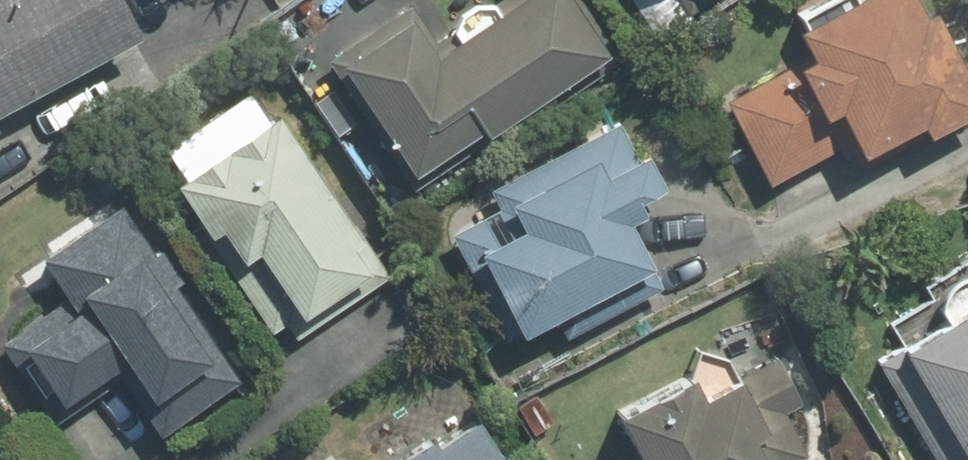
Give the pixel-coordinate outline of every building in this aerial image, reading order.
[(125,39),(104,0),(0,0),(0,108),(125,39)] [(321,62),(383,151),(378,154),(406,194),(470,149),(475,156),(612,60),(570,0),(495,0),(484,7),(465,7),(449,17),(443,33),(427,44),(401,6),(321,62)] [(719,102),(762,182),(828,147),(836,163),(860,169),(967,112),(967,107),(917,9),(905,15),(897,0),(845,0),(843,1),(842,0),(814,0),(786,15),(792,27),(780,34),(795,63),(719,102)] [(265,115),(157,185),(194,240),(199,237),(264,335),(280,325),(290,339),(330,312),(383,278),(349,225),(341,230),(265,115)] [(495,211),(445,237),(498,340),(549,314),(561,337),(653,290),(619,224),(630,219),(622,203),(645,192),(612,127),(485,192),(495,211)] [(0,340),(0,358),(45,424),(68,409),(111,380),(149,437),(230,383),(167,289),(175,284),(153,252),(146,256),(112,206),(29,261),(57,302),(0,340)] [(866,363),(920,459),(967,459),(967,280),(954,282),(940,289),(932,298),(929,310),(937,325),(866,363)] [(796,459),(775,416),(794,406),(770,359),(723,382),(714,363),(687,354),(679,379),(600,419),(621,459),(794,459),(796,459)] [(387,459),(485,459),(461,423),(414,453),(404,450),(387,459)]
